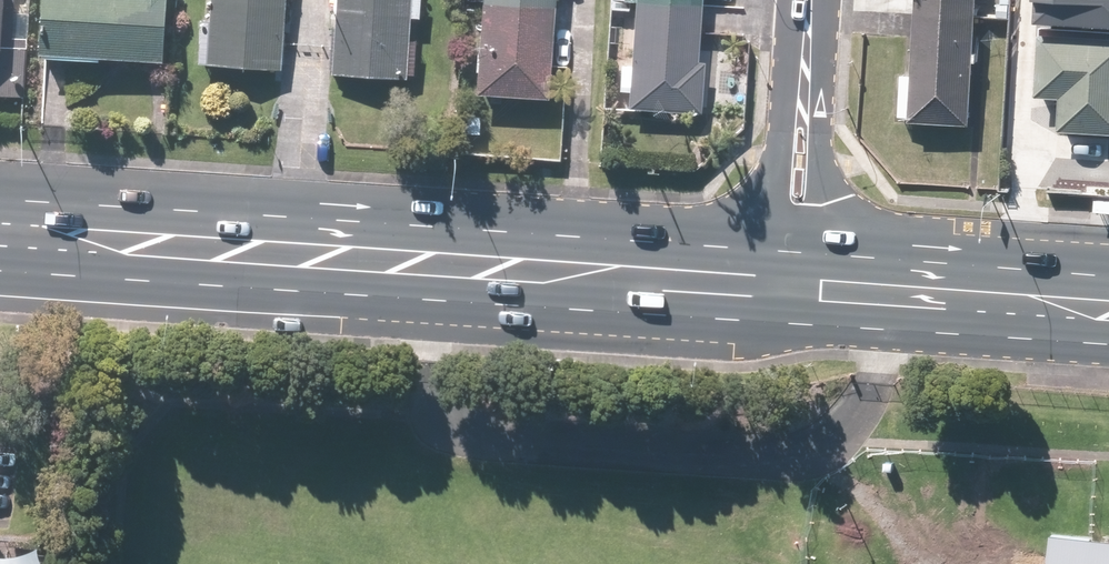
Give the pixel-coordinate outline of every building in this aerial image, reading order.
[(173,0),(46,0),(44,56),(170,62),(173,0)] [(215,22),(203,21),(200,64),(290,69),(294,0),(216,0),(215,22)] [(337,72),(416,75),(419,19),(423,19),(423,0),(340,0),(337,72)] [(562,0),(485,0),(480,93),(557,97),(562,0)] [(624,5),(639,6),(634,61),(620,60),(617,90),(632,91),(631,107),(705,113),(709,60),(702,60),(706,0),(624,0),(624,5)] [(918,76),(906,75),(903,123),(916,123),(975,127),(982,0),(923,0),(918,76)] [(1108,28),(1108,0),(1036,0),(1034,23),(1108,28)] [(1035,42),(1035,104),(1061,104),(1060,136),(1108,136),(1108,42),(1035,42)] [(0,48),(0,98),(26,99),(29,49),(9,48),(0,48)] [(1055,531),(1051,563),(1108,563),(1108,538),(1055,531)]
